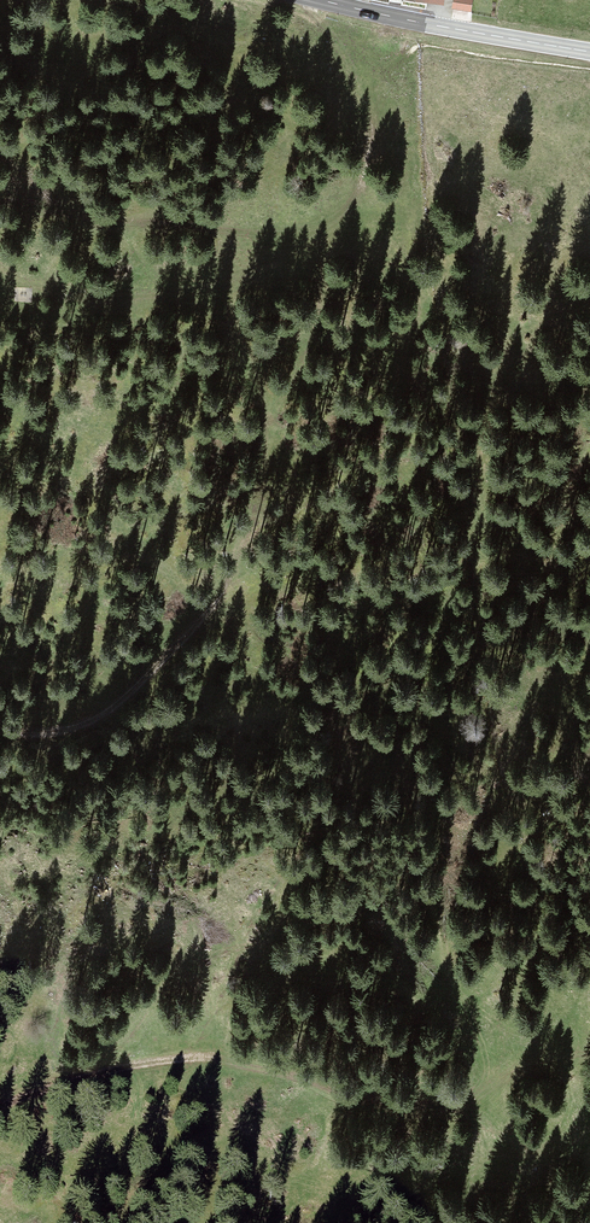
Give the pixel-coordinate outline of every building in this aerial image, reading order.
[(453,8),(470,11),(472,0),(454,0),(453,8)]
